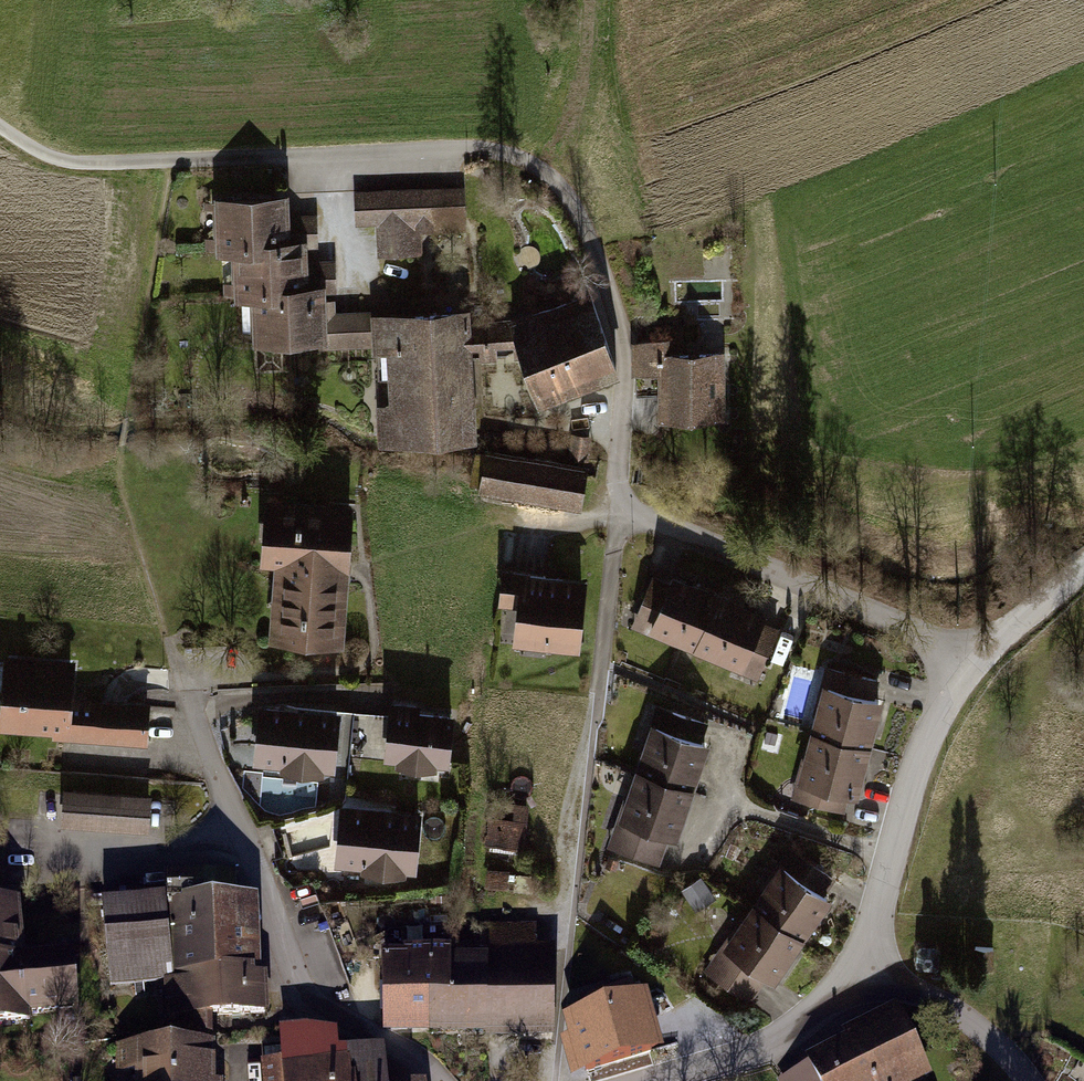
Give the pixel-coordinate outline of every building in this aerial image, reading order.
[(461,189),(357,195),(358,222),(378,221),(380,257),(422,255),(421,230),(463,228),(461,189)] [(286,200),(220,203),(222,255),(238,254),(240,302),(257,301),(259,345),(320,342),(325,342),(323,301),(323,293),(306,294),(305,249),(288,250),(286,200)] [(587,297),(513,325),(522,349),(543,403),(617,376),(587,297)] [(336,301),(323,301),(325,342),(320,342),(320,349),(373,347),(372,312),(336,313),(336,301)] [(469,315),(377,319),(379,381),(392,380),(395,442),(475,438),(471,356),(470,324),(469,315)] [(522,349),(513,325),(512,322),(470,324),(471,356),(508,355),(522,349)] [(635,346),(636,375),(663,374),(665,420),(726,418),(724,356),(670,357),(669,346),(635,346)] [(591,438),(573,435),(570,455),(588,457),(591,438)] [(477,453),(471,486),(581,507),(587,475),(477,453)] [(270,505),(267,563),(281,564),(276,641),(344,645),(352,510),(270,505)] [(548,578),(508,574),(506,592),(524,593),(519,645),(580,651),(586,588),(547,584),(548,578)] [(654,580),(635,628),(693,651),(715,596),(673,579),(670,587),(654,580)] [(762,615),(715,596),(693,651),(756,677),(776,630),(759,623),(762,615)] [(7,654),(1,725),(56,729),(68,730),(70,695),(73,659),(7,654)] [(823,681),(811,732),(867,746),(879,697),(872,695),(876,677),(837,667),(833,684),(823,681)] [(88,736),(91,696),(70,695),(68,730),(56,729),(55,734),(88,736)] [(146,740),(149,700),(91,696),(88,736),(146,740)] [(391,698),(386,756),(447,762),(452,708),(417,705),(417,700),(391,698)] [(261,701),(255,760),(332,767),(337,708),(261,701)] [(650,720),(633,769),(688,788),(704,740),(697,737),(703,719),(664,706),(659,723),(650,720)] [(867,746),(811,732),(799,778),(806,780),(801,800),(842,810),(847,790),(855,792),(867,746)] [(688,788),(633,769),(609,846),(656,861),(666,831),(673,833),(688,788)] [(67,785),(64,820),(152,829),(156,793),(67,785)] [(422,811),(344,804),(339,862),(416,869),(422,811)] [(489,815),(486,839),(522,844),(525,820),(489,815)] [(778,862),(750,905),(798,937),(826,894),(820,890),(830,874),(796,852),(786,867),(778,862)] [(106,900),(116,987),(168,980),(172,1032),(210,1030),(210,1014),(265,1011),(264,973),(246,973),(243,895),(233,895),(231,871),(170,871),(172,890),(106,900)] [(700,876),(682,889),(696,909),(714,896),(700,876)] [(0,907),(0,1023),(28,1020),(27,1014),(72,1009),(66,952),(19,957),(13,905),(0,907)] [(798,937),(750,905),(723,945),(729,949),(712,975),(747,998),(765,971),(772,975),(798,937)] [(385,955),(385,1027),(488,1027),(488,1030),(550,1030),(550,948),(408,948),(408,955),(385,955)] [(641,996),(570,1017),(585,1068),(656,1047),(641,996)] [(780,1080),(781,1080),(903,1080),(924,1071),(899,1018),(810,1061),(812,1065),(780,1080)] [(380,1050),(337,1054),(335,1027),(306,1023),(283,1026),(285,1057),(264,1058),(265,1080),(383,1080),(380,1050)] [(137,1080),(208,1080),(207,1043),(117,1044),(117,1069),(137,1069),(137,1080)]
